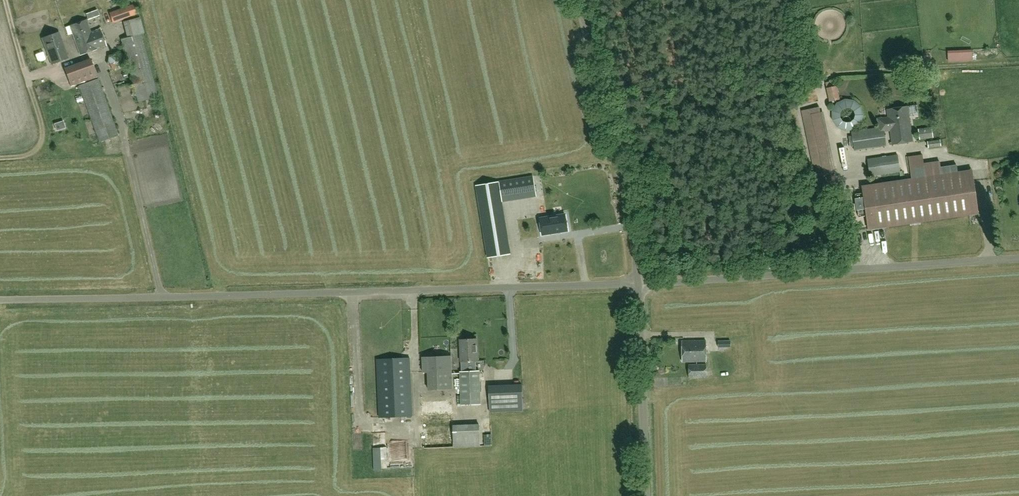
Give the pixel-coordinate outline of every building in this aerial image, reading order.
[(136,15),(132,6),(109,13),(113,23),(136,15)] [(123,22),(126,37),(144,34),(140,18),(123,22)] [(106,46),(100,29),(91,33),(86,20),(69,26),(80,56),(96,50),(106,46)] [(41,38),(51,65),(68,59),(58,32),(41,38)] [(121,40),(137,103),(157,97),(140,35),(121,40)] [(948,53),(948,62),(973,61),(972,52),(948,53)] [(107,65),(114,71),(122,68),(124,59),(118,53),(108,56),(107,65)] [(64,69),(71,87),(97,78),(90,59),(64,69)] [(78,86),(99,142),(118,136),(97,80),(78,86)] [(841,100),(838,86),(827,88),(829,102),(841,100)] [(836,104),(831,111),(832,121),(836,128),(844,131),(854,130),(861,124),(863,116),(861,106),(854,101),(844,99),(836,104)] [(882,128),(883,129),(888,128),(891,143),(889,143),(889,146),(912,143),(906,106),(886,109),(887,118),(877,119),(879,128),(882,128)] [(819,107),(802,110),(816,177),(826,175),(825,172),(835,170),(823,112),(820,112),(819,107)] [(882,128),(879,128),(851,133),(854,151),(885,146),(883,129),(882,128)] [(927,142),(928,149),(941,147),(939,140),(927,142)] [(908,156),(911,179),(861,186),(868,230),(977,214),(971,170),(957,173),(956,166),(940,168),(939,161),(924,163),(923,154),(908,156)] [(899,172),(897,156),(867,160),(870,176),(899,172)] [(532,177),(499,183),(476,186),(488,258),(511,254),(502,202),(536,197),(532,177)] [(537,195),(550,195),(549,177),(536,177),(537,195)] [(559,232),(568,231),(565,214),(540,218),(542,235),(553,233),(553,232),(559,231),(559,232)] [(882,252),(881,247),(877,247),(876,243),(864,244),(865,253),(882,252)] [(537,267),(545,267),(545,256),(537,256),(537,267)] [(734,340),(752,337),(751,331),(732,334),(734,340)] [(479,372),(476,372),(475,362),(478,361),(477,339),(459,341),(461,362),(462,372),(459,372),(461,405),(480,405),(479,372)] [(681,341),(681,363),(705,362),(705,341),(681,341)] [(428,391),(452,390),(451,373),(451,357),(422,358),(422,373),(427,373),(428,391)] [(402,359),(376,360),(379,418),(412,416),(409,359),(402,359)] [(688,378),(706,378),(706,364),(688,364),(688,378)] [(489,386),(490,412),(522,411),(521,385),(489,386)] [(451,397),(421,398),(421,402),(423,449),(453,448),(452,426),(451,401),(451,397)] [(479,424),(452,426),(453,448),(480,447),(480,446),(479,424)] [(378,443),(387,443),(386,435),(378,435),(378,443)] [(396,451),(396,458),(407,459),(407,451),(396,451)]
